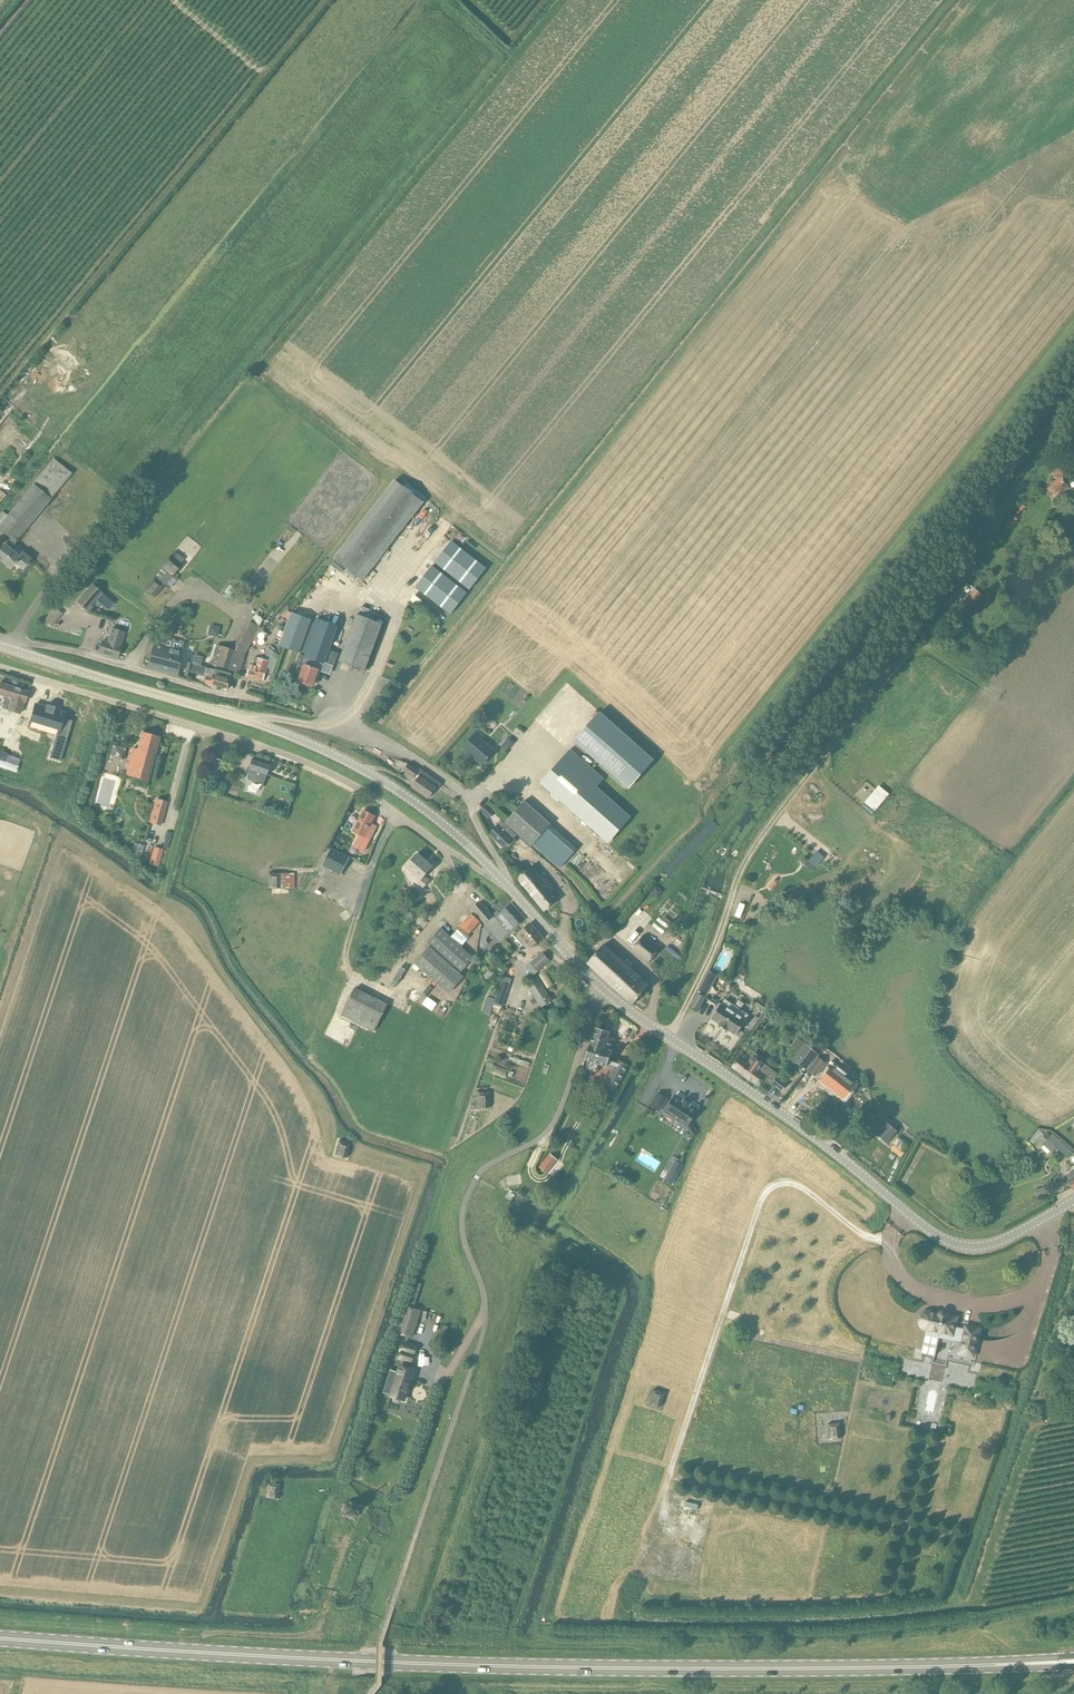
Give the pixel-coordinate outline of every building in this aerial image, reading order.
[(10,538),(0,550),(0,560),(10,568),(15,562),(22,568),(30,559),(21,552),(18,556),(9,549),(16,541),(15,541),(69,472),(52,458),(8,515),(2,511),(0,514),(0,529),(10,538)] [(1064,489),(1067,487),(1066,486),(1073,480),(1073,471),(1073,472),(1063,463),(1052,474),(1057,479),(1048,489),(1056,497),(1064,489)] [(395,480),(341,549),(335,558),(363,580),(423,503),(395,480)] [(1007,526),(1010,529),(1018,520),(1015,517),(1007,526)] [(451,541),(434,563),(470,590),(487,568),(451,541)] [(146,590),(156,598),(164,586),(173,575),(174,576),(182,566),(181,565),(185,560),(177,553),(173,558),(170,556),(163,566),(164,568),(157,578),(156,577),(146,590)] [(432,566),(415,587),(450,615),(467,593),(432,566)] [(102,593),(93,585),(78,602),(85,609),(94,599),(96,600),(102,593)] [(974,589),(965,601),(972,607),(981,595),(974,589)] [(299,654),(311,622),(291,614),(279,646),(299,654)] [(382,624),(377,622),(357,615),(339,662),(365,671),(382,624)] [(248,620),(232,650),(217,645),(211,663),(240,672),(245,654),(254,639),(258,641),(264,630),(248,620)] [(338,627),(327,623),(317,620),(304,655),(311,658),(325,663),(338,627)] [(210,625),(208,635),(218,637),(220,628),(210,625)] [(124,633),(111,629),(107,643),(102,641),(102,643),(99,653),(117,659),(120,648),(120,647),(120,646),(124,633)] [(155,643),(152,655),(155,656),(152,668),(161,670),(178,675),(181,664),(181,663),(179,662),(182,650),(165,646),(155,643)] [(251,665),(248,676),(263,680),(265,672),(274,675),(280,656),(269,648),(265,661),(254,658),(252,665),(251,665)] [(331,651),(326,663),(334,666),(339,654),(331,651)] [(316,661),(300,655),(297,664),(304,666),(299,681),(313,686),(319,670),(313,668),(316,661)] [(195,656),(194,662),(203,665),(204,658),(195,656)] [(204,676),(205,670),(206,667),(193,664),(191,672),(195,673),(204,676)] [(207,677),(205,683),(211,684),(211,685),(228,690),(230,681),(231,675),(216,670),(214,676),(213,679),(207,677)] [(5,696),(1,708),(21,714),(24,702),(25,702),(28,692),(0,683),(0,695),(5,696)] [(32,713),(29,720),(58,729),(57,734),(52,748),(62,751),(59,761),(60,761),(72,721),(71,720),(71,721),(64,719),(65,714),(54,711),(55,707),(47,704),(46,708),(34,705),(32,713)] [(600,712),(574,741),(628,789),(654,760),(600,712)] [(19,720),(8,717),(2,737),(12,741),(14,735),(19,720)] [(478,731),(470,739),(463,748),(483,765),(495,751),(481,740),(484,737),(478,731)] [(133,748),(130,759),(126,775),(148,781),(160,738),(142,733),(137,749),(133,748)] [(16,773),(18,766),(20,759),(7,755),(8,753),(6,752),(5,752),(6,750),(1,748),(1,750),(0,750),(0,767),(16,773)] [(541,783),(607,843),(630,817),(597,788),(604,780),(571,750),(541,783)] [(760,753),(756,750),(752,755),(756,758),(760,753)] [(212,757),(207,773),(219,777),(224,761),(212,757)] [(246,773),(251,775),(250,778),(265,784),(271,765),(254,759),(251,769),(248,768),(246,773)] [(414,767),(409,764),(403,771),(414,778),(417,774),(420,776),(412,787),(428,798),(436,788),(438,789),(442,784),(415,766),(414,767)] [(237,772),(234,780),(243,783),(245,775),(237,772)] [(157,799),(151,823),(161,826),(168,802),(157,799)] [(505,823),(531,847),(533,845),(560,869),(576,851),(550,827),(550,826),(524,802),(505,823)] [(486,804),(480,811),(489,819),(492,816),(496,812),(491,808),(487,804),(486,804)] [(359,834),(353,846),(363,852),(370,840),(376,828),(370,825),(375,816),(364,810),(353,831),(359,834)] [(497,826),(489,834),(504,848),(512,840),(514,837),(516,835),(509,828),(502,821),(500,823),(497,826)] [(155,847),(150,865),(159,867),(164,850),(155,847)] [(332,848),(323,866),(342,876),(351,858),(332,848)] [(418,853),(410,862),(406,867),(412,872),(408,876),(423,888),(430,881),(424,876),(433,867),(418,853)] [(534,865),(522,874),(518,878),(545,911),(556,902),(547,891),(552,887),(534,865)] [(269,873),(269,888),(294,888),(295,874),(269,873)] [(774,880),(768,886),(772,890),(778,884),(774,880)] [(416,889),(411,894),(418,899),(421,894),(416,889)] [(493,933),(500,941),(525,919),(512,904),(495,918),(480,902),(472,909),(487,926),(483,929),(480,943),(484,947),(488,944),(487,942),(487,938),(493,933)] [(410,912),(404,919),(409,923),(415,916),(410,912)] [(441,928),(427,942),(430,946),(414,963),(448,994),(465,977),(461,974),(475,959),(462,947),(471,937),(469,935),(481,921),(472,914),(451,938),(441,928)] [(513,934),(508,938),(519,950),(523,946),(526,949),(530,945),(532,947),(535,945),(542,938),(543,937),(531,923),(515,937),(513,934)] [(643,936),(633,949),(648,962),(659,949),(643,936)] [(603,946),(588,964),(633,1003),(649,985),(603,946)] [(513,949),(510,956),(517,958),(520,951),(513,949)] [(538,971),(551,961),(546,955),(542,953),(527,966),(534,975),(538,971)] [(504,976),(494,1005),(502,1008),(512,979),(504,976)] [(539,978),(538,979),(527,985),(535,998),(531,1001),(534,1005),(538,1002),(541,1008),(552,1001),(552,999),(539,979),(539,978)] [(389,1004),(356,987),(342,1015),(375,1033),(389,1004)] [(698,993),(691,1006),(699,1010),(706,997),(698,993)] [(487,997),(485,1003),(493,1006),(495,999),(491,998),(487,997)] [(722,1003),(711,1019),(735,1035),(746,1019),(749,1015),(725,999),(722,1003)] [(608,1037),(609,1032),(596,1027),(591,1044),(590,1043),(585,1060),(613,1069),(617,1061),(609,1059),(612,1051),(610,1050),(613,1039),(608,1037)] [(748,1029),(744,1035),(749,1038),(753,1032),(748,1029)] [(746,1040),(741,1047),(745,1050),(750,1044),(746,1040)] [(793,1060),(807,1070),(819,1054),(806,1044),(793,1060)] [(739,1058),(733,1067),(759,1086),(763,1080),(766,1082),(766,1081),(773,1086),(775,1084),(779,1078),(781,1076),(779,1074),(771,1068),(770,1070),(769,1072),(766,1069),(766,1068),(768,1066),(768,1065),(765,1062),(767,1059),(755,1051),(751,1057),(750,1058),(743,1053),(739,1058)] [(808,1069),(813,1074),(816,1076),(826,1063),(818,1057),(808,1069)] [(606,1084),(616,1089),(628,1065),(618,1060),(617,1061),(613,1069),(606,1084)] [(774,1060),(770,1065),(775,1069),(779,1064),(774,1060)] [(826,1075),(822,1080),(845,1098),(858,1081),(846,1072),(843,1076),(832,1067),(832,1068),(828,1065),(822,1072),(826,1075)] [(775,1084),(780,1089),(784,1083),(779,1078),(775,1084)] [(590,1079),(585,1089),(596,1094),(601,1085),(590,1079)] [(477,1092),(477,1108),(490,1108),(490,1092),(477,1092)] [(650,1105),(660,1111),(667,1099),(658,1093),(650,1105)] [(676,1094),(664,1112),(687,1128),(699,1110),(676,1094)] [(878,1115),(867,1127),(887,1144),(897,1131),(878,1115)] [(1073,1152),(1060,1139),(1059,1139),(1053,1133),(1051,1135),(1047,1132),(1040,1139),(1044,1143),(1043,1144),(1052,1153),(1057,1148),(1068,1158),(1073,1152)] [(341,1139),(334,1158),(346,1163),(354,1143),(341,1139)] [(897,1139),(892,1146),(902,1154),(907,1147),(906,1147),(897,1139)] [(540,1166),(539,1167),(547,1173),(552,1167),(546,1162),(544,1160),(540,1166)] [(977,1167),(977,1168),(976,1171),(983,1175),(985,1171),(983,1170),(984,1167),(980,1166),(979,1168),(977,1167)] [(668,1173),(665,1180),(673,1184),(676,1178),(668,1173)] [(1047,1186),(1035,1189),(1037,1198),(1050,1194),(1047,1186)] [(760,1294),(758,1301),(767,1304),(769,1297),(760,1294)] [(754,1309),(749,1325),(758,1329),(767,1304),(758,1301),(755,1309),(754,1309)] [(406,1306),(398,1333),(412,1337),(420,1311),(406,1306)] [(942,1312),(939,1314),(931,1312),(927,1312),(924,1314),(921,1317),(920,1320),(921,1324),(923,1327),(926,1329),(921,1353),(935,1356),(938,1341),(950,1344),(947,1359),(974,1365),(983,1327),(956,1321),(957,1317),(949,1316),(948,1313),(945,1312),(942,1312)] [(405,1343),(400,1358),(412,1362),(417,1347),(405,1343)] [(390,1396),(394,1397),(404,1400),(410,1381),(412,1382),(416,1370),(403,1366),(399,1379),(396,1378),(390,1396)] [(653,1392),(649,1407),(663,1410),(667,1395),(653,1392)] [(1051,1405),(1033,1404),(1032,1420),(1045,1420),(1045,1416),(1050,1417),(1051,1405)] [(826,1425),(827,1441),(842,1440),(841,1424),(826,1425)] [(281,1486),(269,1485),(268,1500),(280,1501),(281,1486)] [(359,1505),(358,1504),(358,1503),(351,1500),(345,1503),(342,1509),(345,1516),(351,1519),(358,1516),(362,1506),(359,1505)]
